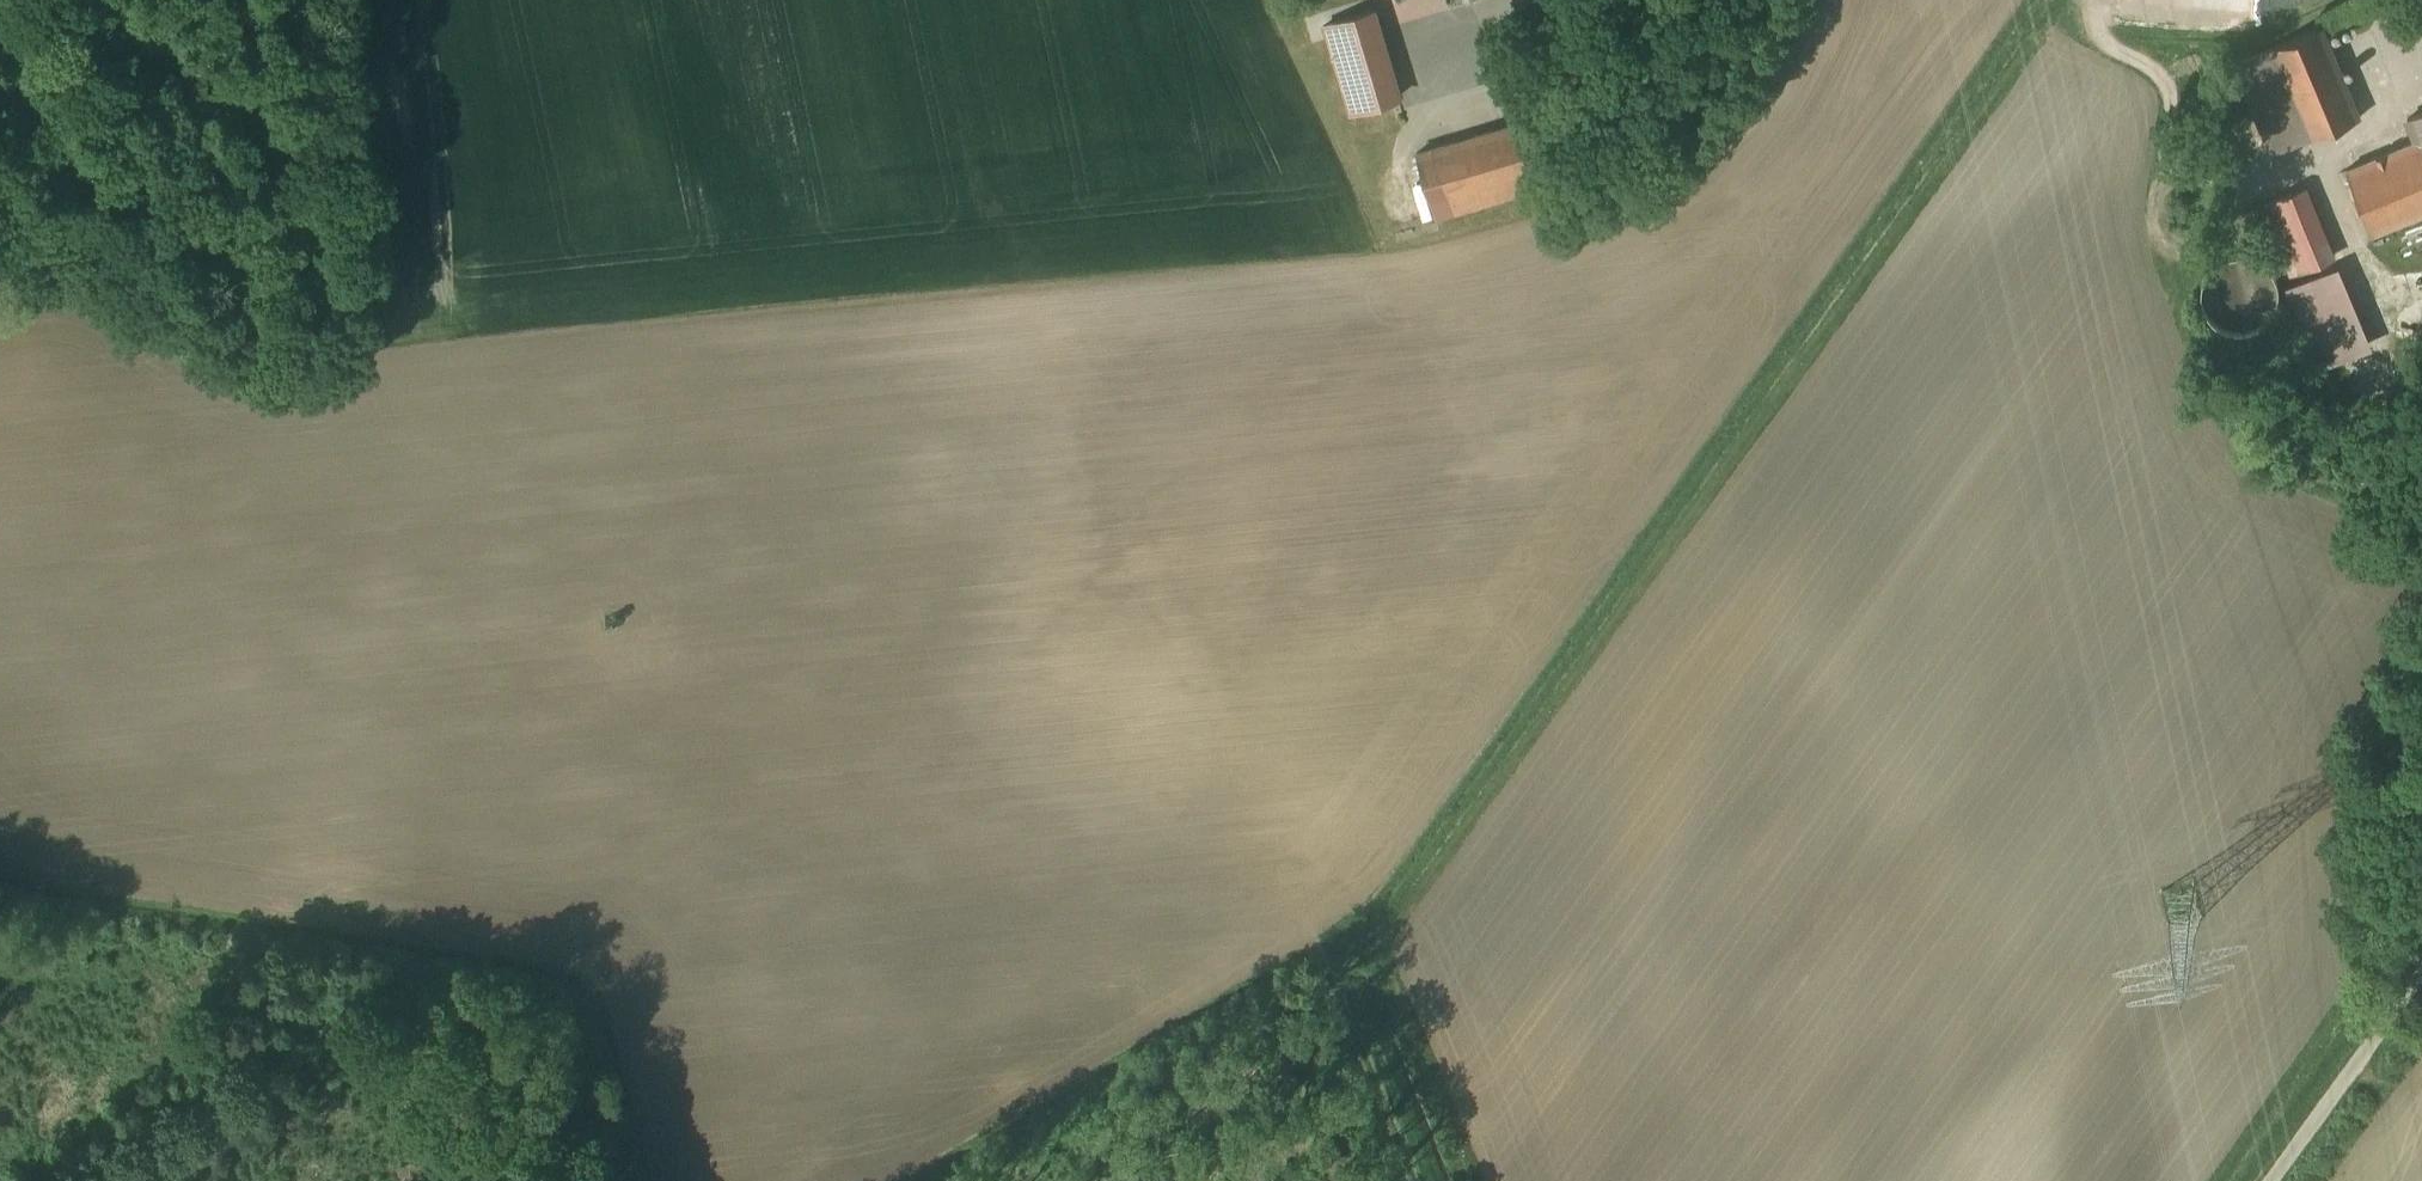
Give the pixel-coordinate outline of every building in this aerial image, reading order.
[(1369,15),(1318,29),(1342,118),(1394,104),(1369,15)] [(2257,43),(2237,51),(2270,137),(2358,102),(2325,17),(2257,43)] [(2347,159),(2377,230),(2421,212),(2421,103),(2406,110),(2414,132),(2347,159)] [(1519,119),(1404,149),(1424,223),(1538,193),(1519,119)] [(2306,173),(2255,195),(2284,264),(2335,242),(2306,173)] [(2201,258),(2193,325),(2255,332),(2264,266),(2201,258)] [(2276,287),(2310,371),(2362,351),(2328,266),(2276,287)]
